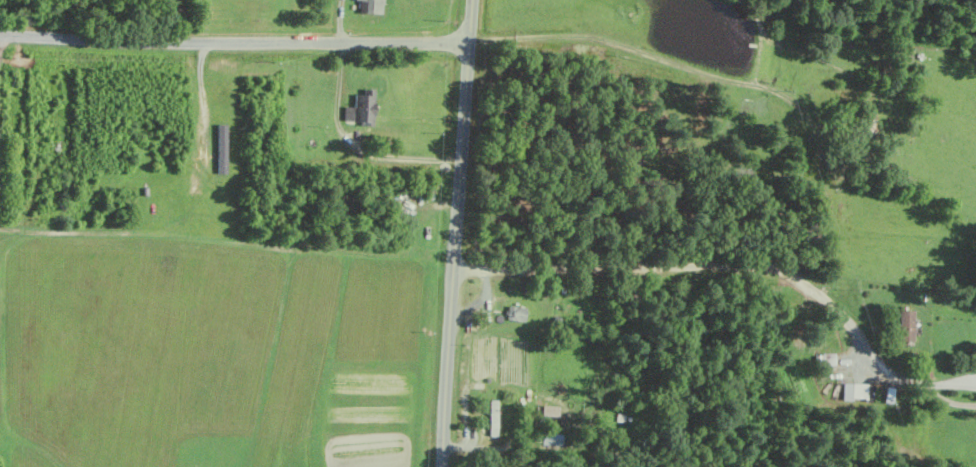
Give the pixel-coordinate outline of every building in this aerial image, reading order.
[(384,0),(355,0),(359,1),(359,13),(383,13),(384,0)] [(345,122),(375,122),(376,89),(364,88),(364,94),(355,93),(355,107),(345,106),(345,122)] [(231,125),(218,124),(217,173),(229,173),(231,125)] [(525,321),(527,307),(509,305),(507,319),(525,321)] [(915,311),(900,311),(900,329),(906,329),(906,341),(915,341),(915,311)] [(836,353),(823,354),(823,365),(836,364),(836,353)] [(843,399),(866,399),(867,384),(843,383),(843,399)] [(562,434),(543,433),(543,445),(562,446),(562,434)]
